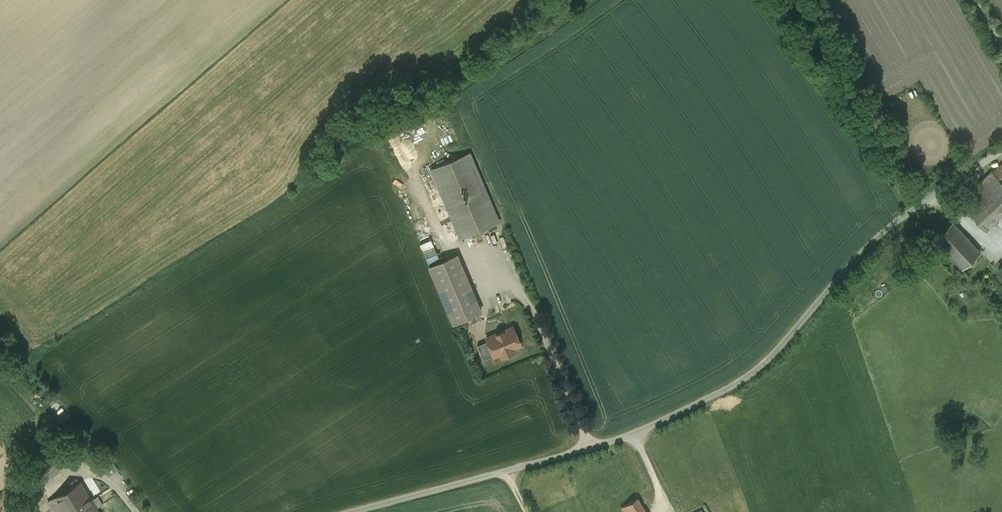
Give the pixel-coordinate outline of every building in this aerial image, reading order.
[(469,153),(431,170),(460,239),(499,223),(469,153)] [(992,173),(1001,181),(1001,180),(1001,165),(992,173)] [(992,173),(961,202),(986,229),(1001,214),(1001,183),(1001,181),(992,173)] [(979,252),(952,223),(935,239),(935,240),(962,268),(962,269),(979,252)] [(420,244),(429,263),(440,258),(430,238),(420,244)] [(457,256),(429,268),(453,323),(481,311),(457,256)] [(510,328),(486,338),(487,341),(493,355),(494,356),(500,353),(501,356),(514,351),(513,348),(520,345),(515,333),(513,334),(510,328)] [(487,341),(477,345),(483,359),(493,355),(487,341)] [(49,444),(31,459),(35,464),(53,449),(49,444)] [(111,460),(102,467),(108,476),(118,469),(111,460)] [(16,472),(6,481),(10,485),(20,477),(16,472)] [(10,485),(9,487),(17,497),(29,487),(21,477),(20,477),(10,485)] [(80,483),(55,498),(64,511),(98,511),(80,483)] [(55,498),(48,502),(54,511),(64,511),(55,498)] [(638,498),(623,508),(625,511),(646,511),(638,498)] [(15,509),(17,511),(30,511),(25,503),(15,509)]
